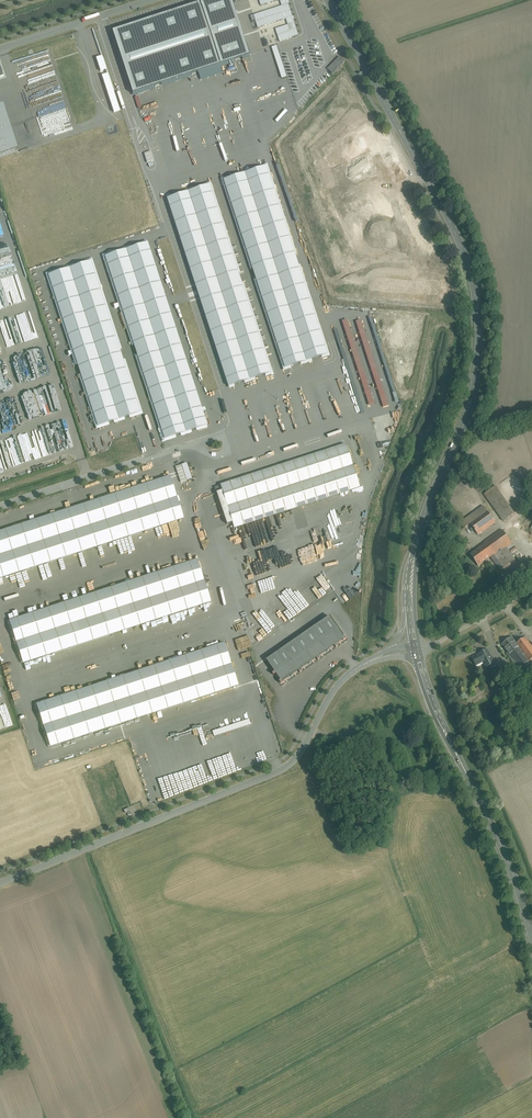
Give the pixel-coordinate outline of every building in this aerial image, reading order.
[(112,31),(132,94),(250,56),(231,0),(207,0),(112,31)] [(252,11),(257,24),(285,15),(287,21),(274,25),(278,38),(297,32),(287,0),(280,0),(281,2),(252,11)] [(103,57),(97,58),(101,70),(107,68),(103,57)] [(266,165),(221,180),(283,373),(329,358),(266,165)] [(210,185),(164,200),(227,393),(272,378),(210,185)] [(145,237),(100,252),(162,445),(208,430),(145,237)] [(346,445),(221,486),(236,530),(360,489),(346,445)] [(171,479),(0,534),(0,581),(185,521),(171,479)] [(514,512),(495,485),(484,493),(504,520),(514,512)] [(482,507),(464,521),(468,526),(470,525),(478,535),(494,522),(482,507)] [(522,518),(525,523),(531,518),(531,512),(522,518)] [(512,541),(504,530),(470,553),(478,565),(494,554),(502,567),(516,557),(507,544),(512,541)] [(196,562),(11,622),(25,663),(210,603),(196,562)] [(331,618),(269,662),(285,684),(347,641),(331,618)] [(503,643),(508,650),(506,652),(517,668),(531,658),(531,643),(528,637),(518,643),(513,636),(503,643)] [(486,649),(471,657),(475,666),(482,662),(485,667),(493,663),(486,649)] [(70,886),(67,877),(48,885),(52,894),(70,886)]
